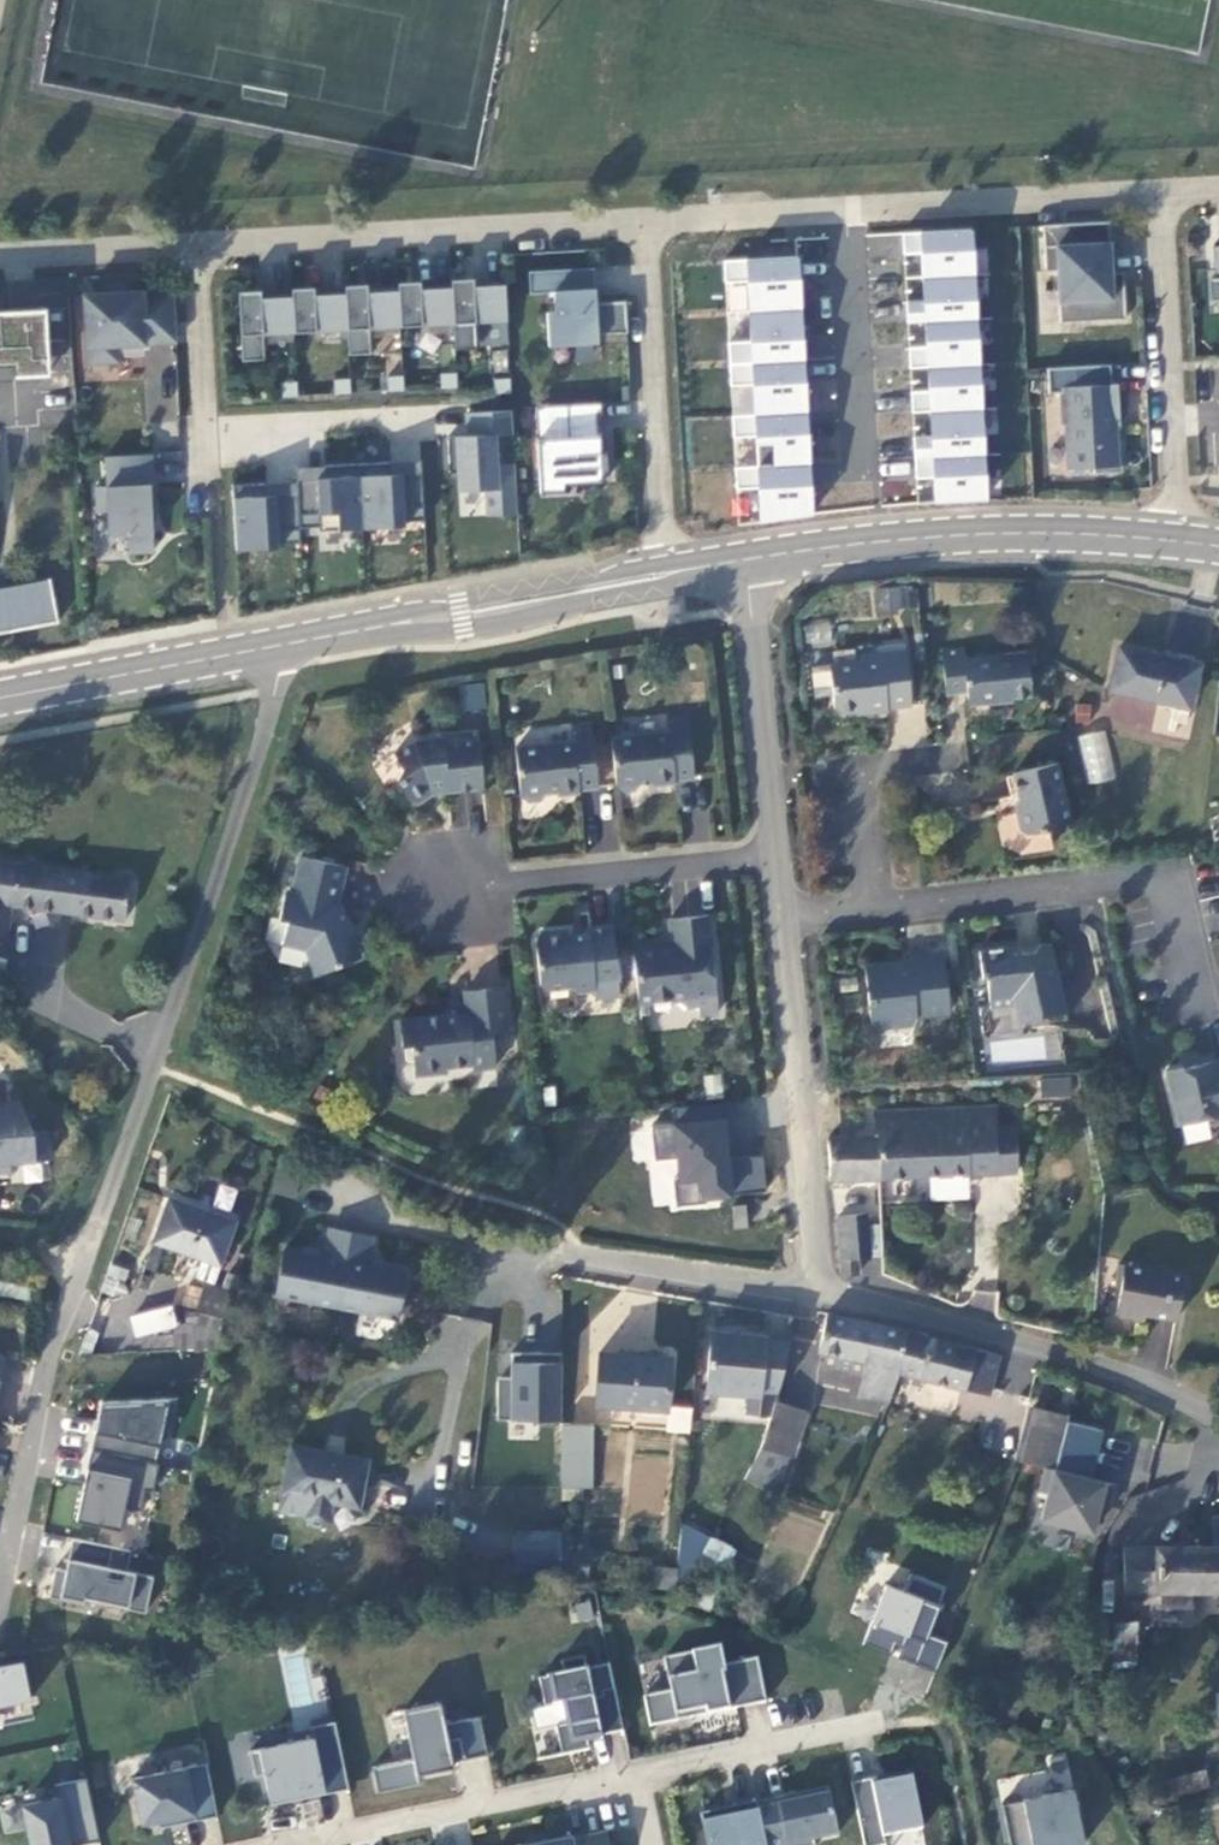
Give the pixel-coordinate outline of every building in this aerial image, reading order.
[(1108,221),(1043,224),(1046,271),(1058,270),(1061,321),(1126,318),(1124,284),(1112,285),(1111,272),(1108,221)] [(988,502),(977,228),(902,231),(908,380),(911,380),(915,481),(932,480),(933,504),(988,502)] [(1215,276),(1207,276),(1209,299),(1218,298),(1218,244),(1213,245),(1215,276)] [(726,257),(731,491),(757,490),(758,519),(810,518),(805,256),(726,257)] [(595,288),(594,267),(564,268),(565,289),(595,288)] [(564,268),(528,270),(529,293),(553,292),(554,311),(547,312),(548,345),(598,343),(597,333),(627,332),(626,300),(595,301),(595,288),(565,289),(564,268)] [(1112,285),(1124,284),(1123,271),(1111,272),(1112,285)] [(476,322),(507,320),(505,284),(474,285),(473,278),(451,279),(451,287),(453,323),(455,348),(477,347),(476,322)] [(398,290),(400,326),(453,323),(451,287),(421,288),(420,281),(398,282),(398,290)] [(345,292),(347,329),(348,354),(371,353),(369,327),(400,326),(398,290),(367,291),(367,284),(345,285),(345,292)] [(291,288),(292,296),(294,331),(347,329),(345,292),(314,294),(314,287),(291,288)] [(264,359),(263,333),(294,331),(292,296),(261,297),(261,289),(238,291),(242,360),(264,359)] [(116,342),(176,339),(174,290),(95,294),(95,303),(85,304),(88,360),(117,359),(116,342)] [(95,294),(85,294),(85,304),(95,303),(95,294)] [(0,311),(0,375),(49,373),(45,309),(0,311)] [(1122,471),(1120,440),(1117,440),(1116,419),(1119,419),(1117,383),(1111,384),(1110,364),(1047,368),(1049,392),(1060,392),(1062,423),(1065,423),(1068,468),(1094,467),(1094,473),(1122,471)] [(440,373),(441,387),(457,386),(456,372),(440,373)] [(387,376),(388,390),(403,389),(403,375),(387,376)] [(334,379),(335,393),(351,392),(350,378),(334,379)] [(494,379),(495,393),(511,392),(510,378),(494,379)] [(281,382),(282,396),(297,395),(296,381),(281,382)] [(603,437),(601,403),(536,406),(540,491),(564,490),(564,483),(601,482),(601,475),(609,475),(608,451),(603,451),(600,452),(599,437),(603,437)] [(454,435),(456,517),(517,515),(515,459),(499,460),(498,437),(513,436),(512,410),(467,412),(468,434),(454,435)] [(154,503),(151,453),(106,455),(108,485),(96,486),(98,510),(108,510),(110,535),(128,534),(129,552),(153,550),(150,503),(154,503)] [(882,497),(908,497),(909,464),(882,463),(882,497)] [(420,464),(301,466),(302,527),(421,525),(420,464)] [(286,524),(286,485),(235,484),(234,547),(291,548),(292,524),(286,524)] [(58,620),(50,579),(0,588),(0,631),(58,620)] [(1130,644),(1121,687),(1189,702),(1198,659),(1130,644)] [(1025,651),(962,657),(961,645),(939,648),(943,692),(964,690),(966,705),(1007,700),(1010,696),(1029,694),(1025,651)] [(909,708),(902,646),(878,649),(879,658),(828,665),(833,708),(840,713),(856,712),(863,717),(884,714),(886,710),(909,708)] [(484,684),(461,684),(462,710),(485,709),(484,684)] [(671,730),(611,736),(616,788),(634,785),(637,788),(642,782),(694,777),(688,720),(670,722),(671,730)] [(599,783),(593,726),(572,728),(573,738),(525,743),(517,749),(521,788),(529,798),(537,798),(547,789),(554,793),(570,792),(599,783)] [(1088,785),(1115,779),(1105,729),(1078,735),(1088,785)] [(485,785),(477,738),(443,744),(442,734),(420,738),(397,749),(404,767),(396,779),(411,799),(426,796),(433,786),(445,784),(453,782),(455,790),(485,785)] [(1070,825),(1054,761),(1012,771),(1019,797),(1014,802),(1021,831),(1070,825)] [(447,793),(455,790),(453,782),(445,784),(447,793)] [(344,863),(299,850),(287,893),(280,916),(286,918),(280,938),(297,945),(300,940),(312,950),(316,956),(311,958),(315,971),(358,952),(340,909),(332,906),(344,863)] [(126,877),(0,862),(0,939),(5,940),(9,905),(121,917),(126,877)] [(275,915),(280,916),(287,893),(282,892),(275,915)] [(662,940),(631,942),(637,1000),(670,997),(684,1005),(699,1003),(699,1011),(716,1009),(706,912),(669,916),(672,944),(662,940)] [(619,995),(612,923),(592,925),(587,932),(577,933),(570,927),(549,930),(539,942),(542,980),(549,987),(566,985),(575,992),(595,990),(596,998),(619,995)] [(306,949),(311,958),(316,956),(312,950),(300,940),(297,945),(306,949)] [(1063,1017),(1048,943),(1035,946),(1032,955),(1021,957),(1014,945),(975,950),(979,975),(987,985),(991,1008),(1021,1002),(1025,1023),(1063,1017)] [(885,962),(861,965),(867,1020),(874,1027),(908,1022),(915,1012),(945,1008),(939,953),(909,956),(909,964),(891,965),(885,962)] [(463,1012),(397,1018),(399,1036),(409,1043),(412,1070),(444,1067),(449,1061),(463,1060),(471,1065),(494,1063),(490,1029),(507,1027),(503,985),(461,988),(463,1012)] [(1218,1119),(1218,1056),(1212,1058),(1211,1052),(1188,1057),(1189,1063),(1162,1070),(1175,1123),(1203,1117),(1204,1123),(1218,1119)] [(1040,1097),(1070,1098),(1070,1077),(1041,1076),(1040,1097)] [(17,1097),(0,1105),(0,1169),(9,1168),(8,1159),(49,1156),(46,1127),(32,1128),(31,1126),(17,1097)] [(874,1115),(875,1134),(877,1178),(1015,1170),(1012,1116),(964,1118),(963,1110),(874,1115)] [(676,1157),(678,1200),(766,1196),(764,1155),(728,1156),(726,1120),(651,1123),(653,1159),(676,1157)] [(748,1120),(731,1120),(730,1154),(747,1155),(748,1120)] [(835,1181),(877,1178),(875,1134),(835,1137),(828,1137),(830,1180),(835,1181)] [(652,1158),(647,1205),(672,1208),(677,1161),(652,1158)] [(162,1205),(152,1243),(159,1245),(217,1262),(228,1224),(162,1205)] [(730,1205),(731,1225),(743,1225),(742,1205),(730,1205)] [(861,1216),(835,1215),(836,1273),(851,1275),(851,1258),(861,1258),(861,1216)] [(325,1256),(369,1264),(374,1235),(331,1227),(325,1256)] [(152,1272),(159,1245),(152,1243),(144,1269),(152,1272)] [(305,1252),(320,1255),(321,1249),(306,1247),(305,1252)] [(305,1252),(286,1249),(277,1295),(399,1318),(408,1272),(389,1268),(374,1265),(369,1264),(325,1256),(320,1255),(305,1252)] [(374,1265),(389,1268),(390,1262),(375,1260),(374,1265)] [(216,1284),(220,1268),(198,1262),(194,1278),(216,1284)] [(1184,1271),(1122,1264),(1116,1270),(1114,1282),(1120,1288),(1117,1313),(1149,1317),(1150,1312),(1178,1316),(1184,1271)] [(167,1279),(170,1296),(178,1319),(211,1307),(212,1288),(167,1279)] [(117,1314),(126,1338),(178,1319),(170,1296),(117,1314)] [(864,1375),(863,1385),(888,1395),(896,1373),(908,1327),(871,1319),(827,1313),(819,1353),(825,1354),(823,1366),(864,1375)] [(985,1392),(994,1354),(927,1338),(926,1331),(908,1327),(896,1373),(985,1392)] [(784,1344),(758,1341),(759,1337),(705,1332),(700,1392),(743,1396),(742,1414),(763,1416),(765,1409),(768,1402),(779,1369),(784,1344)] [(600,1353),(599,1402),(669,1406),(670,1355),(600,1353)] [(888,1395),(863,1385),(861,1396),(884,1402),(888,1395)] [(168,1394),(92,1399),(82,1447),(147,1459),(152,1433),(160,1434),(168,1394)] [(765,1409),(763,1416),(752,1446),(785,1456),(799,1412),(768,1402),(765,1409)] [(1025,1428),(1060,1436),(1064,1423),(1065,1418),(1030,1409),(1025,1428)] [(591,1422),(557,1421),(557,1485),(587,1485),(588,1463),(592,1463),(591,1422)] [(1099,1432),(1064,1423),(1060,1436),(1052,1472),(1043,1469),(1037,1493),(1045,1496),(1039,1522),(1090,1535),(1096,1508),(1106,1510),(1112,1487),(1072,1477),(1074,1465),(1090,1470),(1099,1432)] [(1052,1472),(1060,1436),(1025,1428),(1017,1463),(1043,1469),(1052,1472)] [(367,1459),(291,1444),(279,1512),(305,1517),(309,1524),(323,1526),(331,1521),(334,1501),(359,1506),(360,1502),(367,1459)] [(145,1487),(150,1460),(147,1459),(82,1447),(69,1517),(113,1526),(117,1504),(132,1507),(136,1485),(145,1487)] [(1087,1481),(1090,1470),(1074,1465),(1072,1477),(1087,1481)] [(1211,1543),(1218,1543),(1218,1515),(1210,1516),(1211,1543)] [(557,1530),(515,1529),(514,1575),(557,1576),(557,1530)] [(147,1571),(121,1566),(124,1546),(65,1535),(59,1566),(49,1564),(43,1593),(78,1600),(79,1593),(122,1601),(121,1604),(140,1607),(147,1571)] [(1211,1543),(1160,1541),(1160,1545),(1159,1591),(1218,1591),(1218,1543),(1211,1543)] [(1124,1592),(1159,1591),(1160,1545),(1125,1545),(1124,1592)] [(894,1567),(864,1641),(935,1671),(947,1642),(927,1633),(946,1588),(894,1567)] [(651,1570),(649,1587),(677,1590),(679,1574),(651,1570)] [(1135,1623),(1114,1623),(1114,1651),(1134,1651),(1135,1623)] [(689,1709),(690,1715),(765,1700),(756,1656),(722,1662),(718,1644),(662,1655),(669,1688),(643,1694),(649,1723),(677,1717),(675,1712),(689,1709)] [(622,1729),(607,1662),(586,1666),(583,1654),(560,1659),(563,1671),(537,1676),(543,1705),(562,1701),(567,1722),(554,1724),(559,1748),(587,1742),(585,1733),(598,1731),(598,1734),(622,1729)] [(924,1697),(933,1673),(889,1657),(880,1682),(924,1697)] [(27,1696),(19,1660),(0,1664),(0,1702),(27,1696)] [(419,1780),(417,1771),(453,1764),(451,1758),(486,1751),(478,1713),(443,1720),(439,1699),(402,1706),(412,1755),(371,1764),(376,1789),(419,1780)] [(675,1712),(677,1717),(690,1715),(689,1709),(675,1712)] [(269,1802),(295,1796),(294,1792),(308,1789),(309,1793),(348,1785),(334,1718),(309,1723),(311,1735),(248,1748),(254,1773),(263,1771),(269,1802)] [(205,1760),(131,1775),(140,1821),(157,1818),(159,1824),(216,1813),(205,1760)] [(921,1826),(909,1768),(850,1780),(863,1844),(871,1844),(885,1842),(883,1834),(921,1826)] [(85,1775),(53,1782),(56,1795),(21,1802),(30,1844),(69,1844),(69,1843),(98,1837),(85,1775)] [(764,1844),(814,1844),(812,1837),(836,1832),(826,1785),(791,1792),(792,1799),(777,1802),(776,1795),(755,1800),(764,1844)] [(1084,1841),(1073,1787),(1001,1802),(1008,1836),(1029,1831),(1031,1844),(1066,1844),(1084,1841)] [(791,1792),(776,1795),(777,1802),(792,1799),(791,1792)] [(699,1811),(706,1844),(764,1844),(755,1800),(699,1811)] [(605,1831),(535,1844),(608,1844),(605,1831)] [(1008,1836),(1010,1844),(1031,1844),(1029,1831),(1008,1836)] [(525,1843),(526,1844),(535,1844),(570,1838),(569,1834),(525,1843)]
